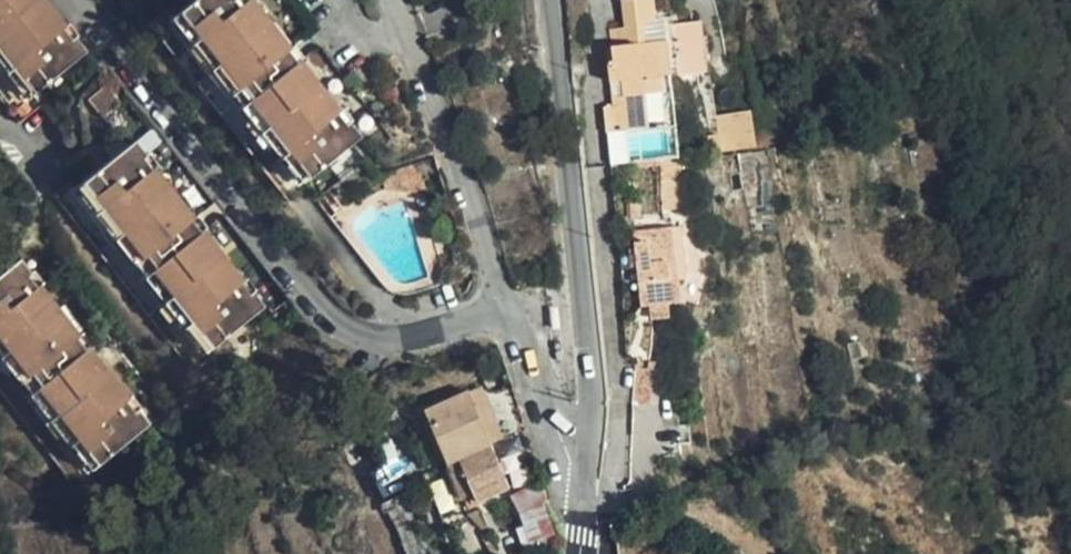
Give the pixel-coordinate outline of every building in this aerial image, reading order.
[(34,0),(0,0),(0,126),(1,127),(24,109),(20,103),(77,61),(34,0)] [(248,0),(181,0),(162,14),(159,8),(139,22),(278,199),(299,183),(298,180),(353,133),(248,0)] [(630,42),(663,39),(661,16),(657,17),(655,0),(626,0),(628,25),(630,42)] [(708,70),(703,19),(667,23),(669,39),(663,39),(630,42),(628,25),(611,27),(613,46),(609,47),(615,104),(606,105),(608,131),(647,127),(644,90),(643,76),(662,74),(708,70)] [(662,74),(643,76),(644,90),(664,89),(662,74)] [(114,112),(98,93),(78,107),(95,128),(114,112)] [(746,110),(711,113),(712,131),(714,148),(749,145),(746,110)] [(647,127),(608,131),(611,162),(650,159),(650,154),(625,156),(622,154),(620,137),(623,134),(648,132),(647,127)] [(714,148),(712,131),(698,133),(700,153),(715,152),(714,148)] [(263,308),(128,146),(72,193),(65,187),(47,202),(193,378),(211,363),(205,356),(263,308)] [(746,150),(734,151),(737,174),(748,172),(746,150)] [(681,214),(676,156),(653,158),(659,215),(681,214)] [(686,282),(682,241),(674,242),(673,229),(633,233),(635,256),(636,269),(640,309),(650,308),(670,306),(680,305),(678,283),(686,282)] [(635,256),(627,257),(628,269),(636,269),(635,256)] [(17,263),(0,278),(0,403),(76,495),(101,475),(96,469),(149,423),(17,263)] [(670,306),(650,308),(651,317),(671,316),(670,306)] [(640,361),(638,403),(655,403),(657,362),(640,361)] [(491,443),(501,438),(478,385),(468,390),(491,443)] [(461,457),(491,443),(468,390),(426,407),(450,461),(461,457)] [(510,486),(491,443),(461,457),(479,501),(510,486)] [(556,525),(537,482),(513,494),(533,537),(556,525)]
